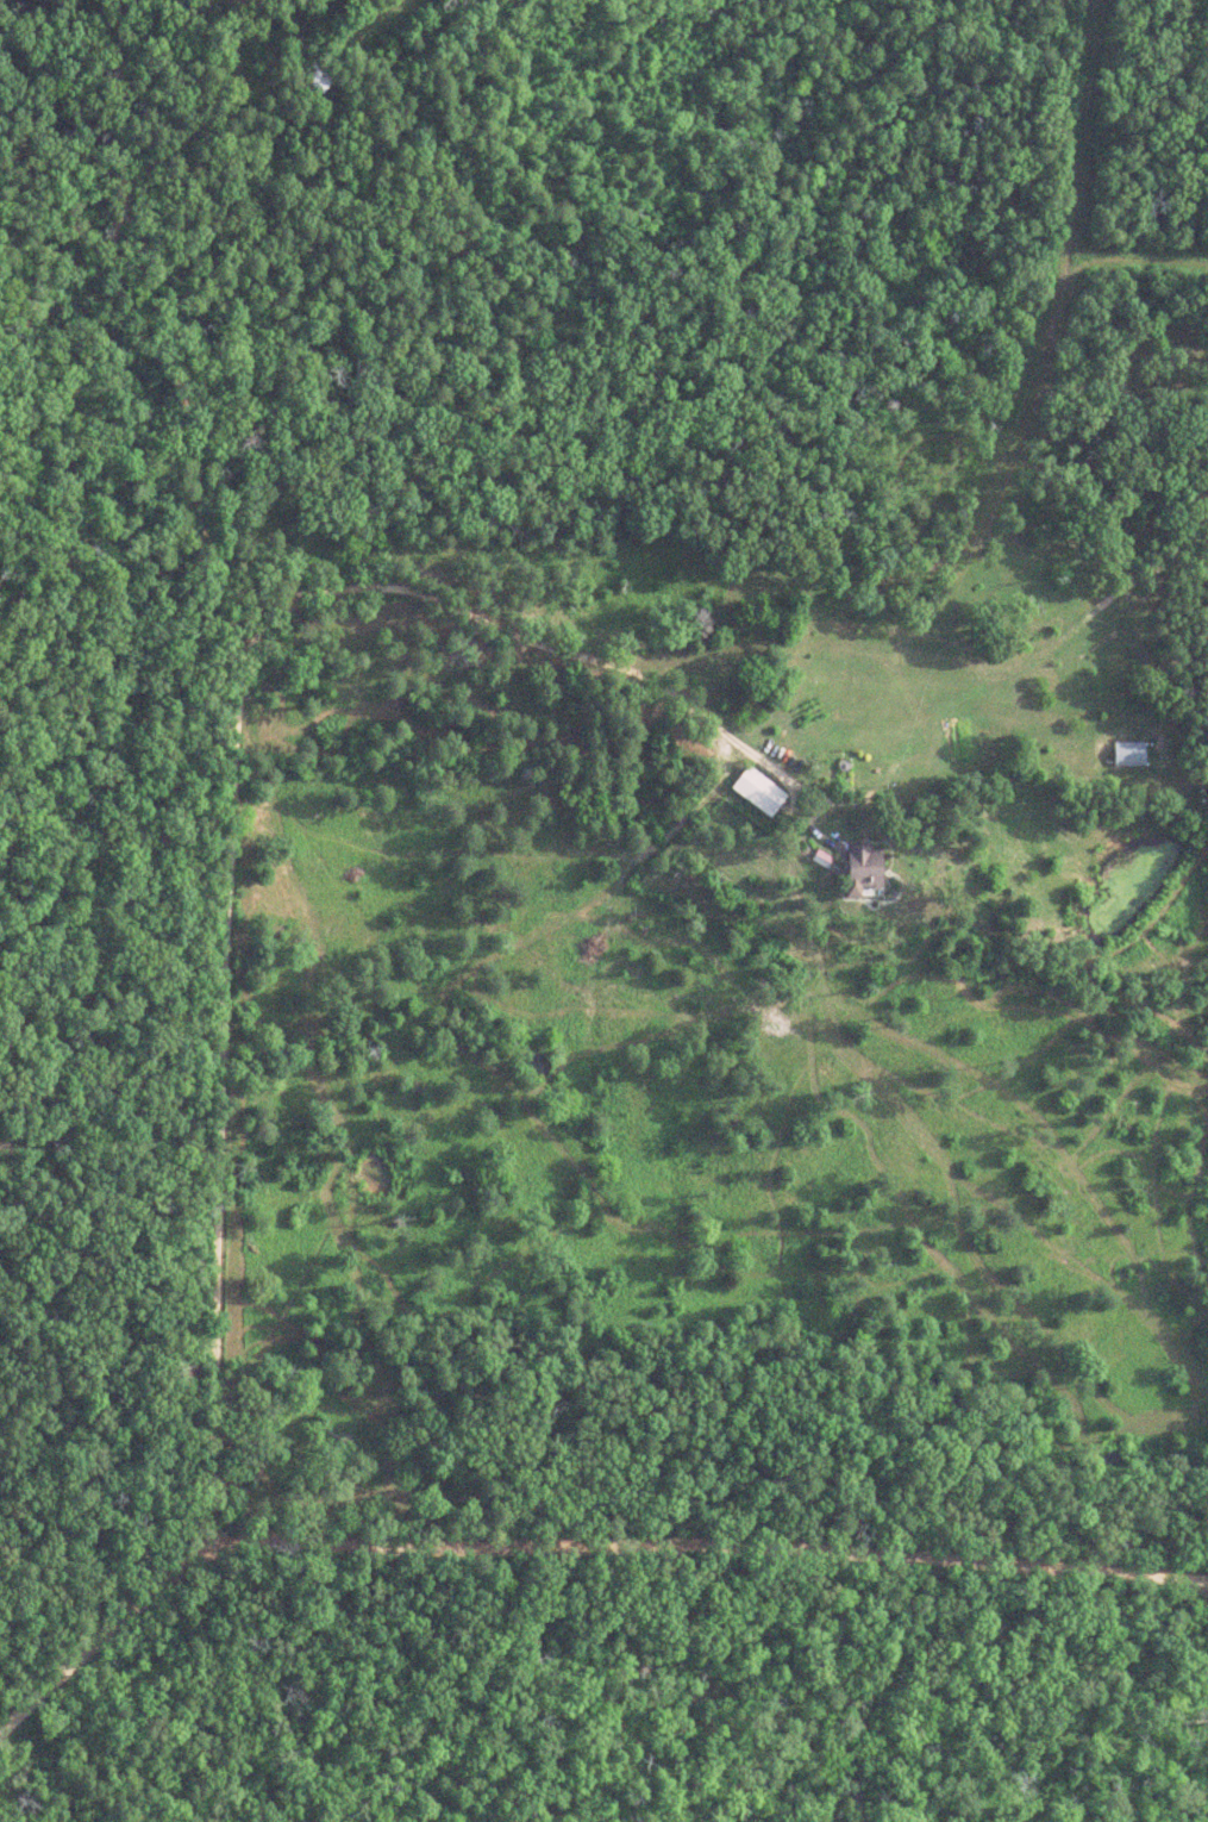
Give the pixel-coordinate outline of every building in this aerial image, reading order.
[(791,793),(753,762),(734,785),(773,816),(791,793)] [(884,844),(850,844),(850,896),(863,896),(863,885),(884,885),(884,844)]
